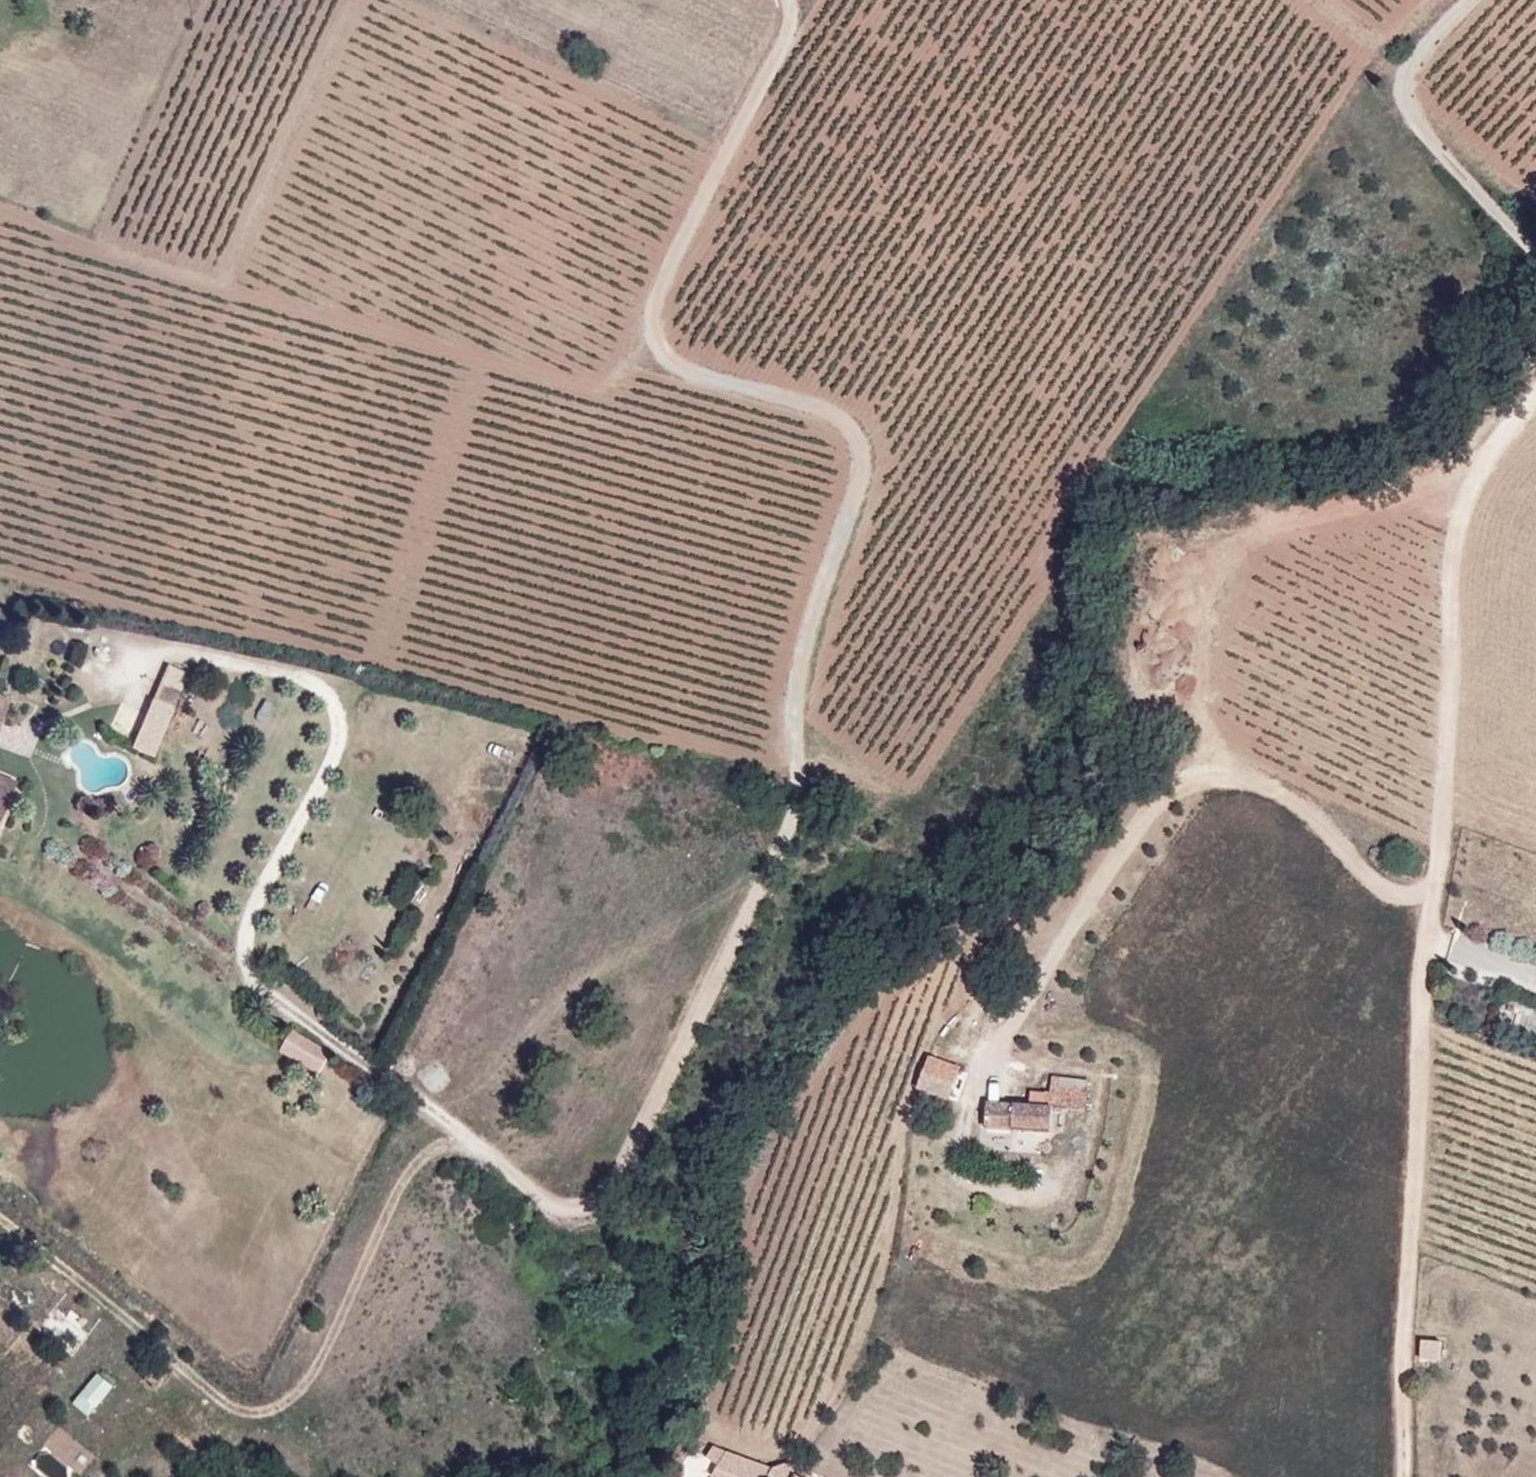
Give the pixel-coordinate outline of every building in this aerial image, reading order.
[(131,767),(150,776),(168,734),(149,726),(131,767)] [(3,829),(12,808),(0,803),(0,827),(3,829)] [(294,1025),(283,1045),(323,1068),(335,1048),(294,1025)] [(920,1086),(955,1093),(963,1057),(928,1050),(920,1086)] [(316,1095),(325,1078),(286,1055),(277,1073),(316,1095)] [(1044,1133),(1053,1133),(1053,1125),(1036,1124),(1037,1120),(1023,1120),(1023,1132),(1044,1133)] [(1044,1156),(1044,1133),(979,1129),(978,1156),(1005,1157),(1005,1155),(1044,1156)] [(96,1412),(117,1379),(99,1367),(77,1400),(96,1412)] [(694,1476),(700,1463),(684,1457),(674,1469),(694,1476)] [(714,1464),(709,1476),(747,1476),(714,1464)]
